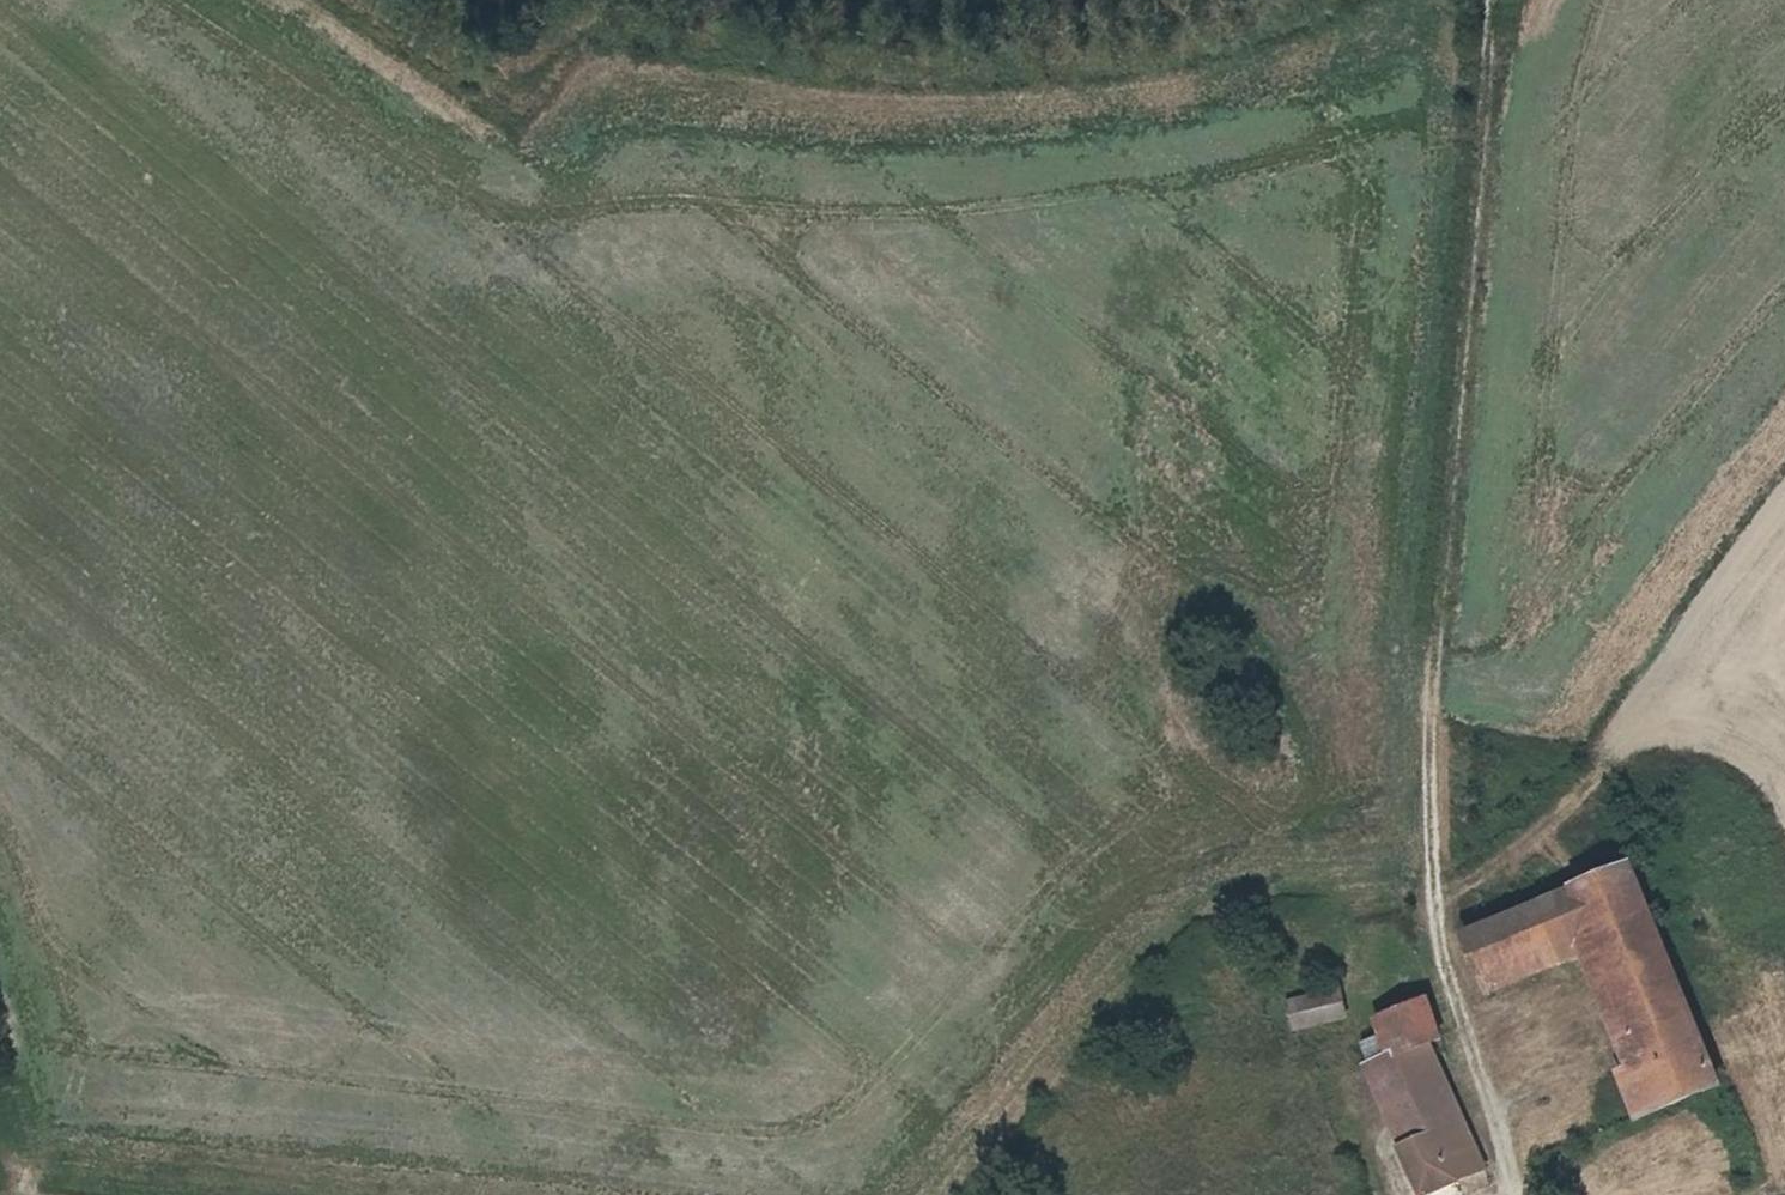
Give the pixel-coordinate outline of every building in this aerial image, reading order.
[(1636,861),(1545,895),(1560,939),(1582,930),(1590,954),(1604,949),(1647,1064),(1621,1074),(1637,1117),(1655,1111),(1721,1088),(1636,861)] [(1491,987),(1590,954),(1582,930),(1560,939),(1545,895),(1468,925),(1491,987)] [(1297,1027),(1343,1003),(1332,980),(1299,996),(1289,1001),(1297,1027)] [(1426,998),(1383,1014),(1425,1128),(1400,1138),(1421,1194),(1486,1168),(1471,1128),(1461,1133),(1428,1038),(1439,1034),(1426,998)] [(1425,1128),(1383,1014),(1358,1024),(1400,1138),(1425,1128)] [(1461,1133),(1471,1128),(1439,1034),(1428,1038),(1461,1133)]
